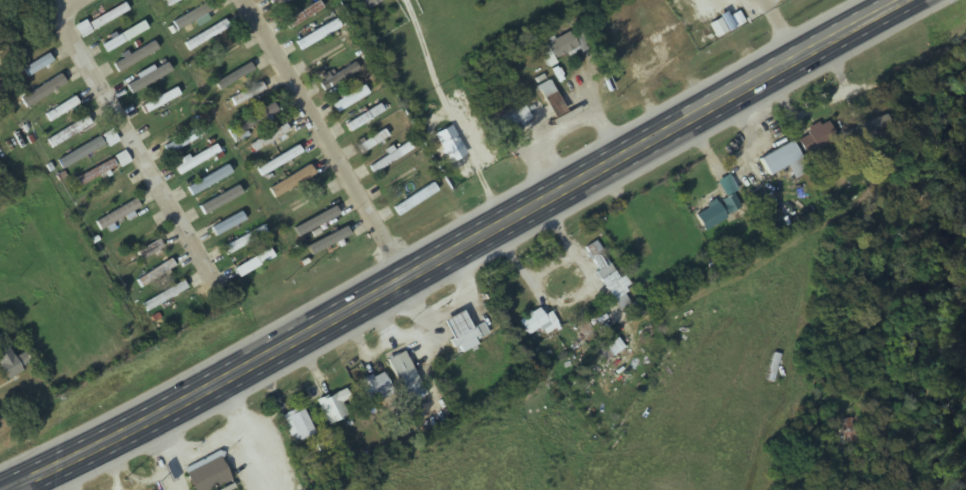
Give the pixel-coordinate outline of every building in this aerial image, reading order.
[(177,30),(217,8),(212,0),(211,0),(172,22),(177,30)] [(271,4),(277,12),(291,0),(276,0),(271,4)] [(284,22),(289,30),(323,9),(318,1),(284,22)] [(345,20),(338,11),(330,17),(337,26),(345,20)] [(228,28),(223,20),(184,43),(189,52),(228,28)] [(81,37),(90,32),(83,21),(75,27),(81,37)] [(102,43),(106,51),(145,30),(141,22),(102,43)] [(336,33),(332,23),(295,40),(299,49),(336,33)] [(547,66),(588,45),(578,27),(538,49),(547,66)] [(113,64),(118,73),(157,50),(152,41),(113,64)] [(23,69),(28,77),(52,62),(47,54),(23,69)] [(208,85),(213,95),(253,72),(248,62),(208,85)] [(359,71),(354,62),(321,80),(326,90),(359,71)] [(126,85),(131,93),(171,73),(166,64),(126,85)] [(19,99),(25,108),(65,84),(59,75),(19,99)] [(538,87),(553,117),(565,111),(549,81),(538,87)] [(236,110),(265,91),(259,82),(231,100),(236,110)] [(369,94),(363,85),(332,104),(338,114),(369,94)] [(141,108),(145,115),(178,94),(174,87),(141,108)] [(78,104),(73,97),(45,115),(49,122),(78,104)] [(522,103),(503,114),(512,129),(531,118),(522,103)] [(233,126),(237,134),(277,112),(273,104),(233,126)] [(383,112),(379,104),(345,125),(350,132),(383,112)] [(46,140),(52,149),(91,125),(85,116),(46,140)] [(831,144),(822,122),(806,128),(808,134),(798,138),(805,155),(831,144)] [(288,131),(283,123),(251,145),(256,153),(288,131)] [(163,146),(168,155),(202,136),(197,127),(163,146)] [(118,141),(112,130),(102,135),(107,147),(118,141)] [(357,145),(361,153),(388,138),(384,130),(357,145)] [(58,160),(63,169),(102,145),(97,137),(58,160)] [(759,157),(767,175),(787,166),(793,179),(807,173),(792,141),(759,157)] [(174,167),(179,176),(219,152),(214,144),(174,167)] [(369,164),(373,172),(413,152),(409,144),(369,164)] [(302,154),(297,146),(257,168),(262,176),(302,154)] [(115,157),(120,167),(129,163),(124,152),(115,157)] [(187,188),(192,196),(231,173),(226,164),(187,188)] [(269,188),(274,198),(314,175),(309,166),(269,188)] [(394,209),(399,217),(437,191),(432,183),(394,209)] [(290,206),(296,214),(326,193),(320,185),(290,206)] [(234,209),(230,202),(241,196),(236,187),(198,208),(203,217),(220,207),(224,214),(234,209)] [(694,215),(704,231),(742,208),(732,192),(694,215)] [(95,220),(99,230),(140,210),(135,201),(95,220)] [(302,224),(306,232),(338,215),(334,207),(302,224)] [(221,248),(226,256),(266,233),(262,225),(221,248)] [(136,253),(141,261),(163,248),(157,239),(136,253)] [(596,271),(618,310),(630,304),(623,291),(630,287),(623,276),(618,279),(596,241),(586,247),(598,269),(596,271)] [(232,269),(238,278),(273,257),(268,248),(232,269)] [(137,282),(142,289),(174,265),(169,258),(137,282)] [(143,304),(147,312),(187,288),(182,280),(143,304)] [(544,317),(538,308),(518,322),(529,337),(540,328),(545,335),(558,325),(550,313),(544,317)] [(442,320),(456,353),(490,338),(483,323),(470,329),(462,311),(442,320)] [(623,349),(617,339),(596,352),(602,361),(623,349)] [(6,379),(30,365),(23,352),(14,358),(6,345),(0,348),(0,370),(6,379)] [(425,396),(405,352),(388,359),(409,403),(425,396)] [(359,382),(369,404),(393,394),(382,371),(359,382)] [(350,400),(346,389),(317,400),(327,425),(347,417),(342,403),(350,400)] [(282,417),(295,444),(315,434),(301,407),(282,417)] [(231,483),(220,455),(184,470),(192,489),(213,489),(231,483)]
